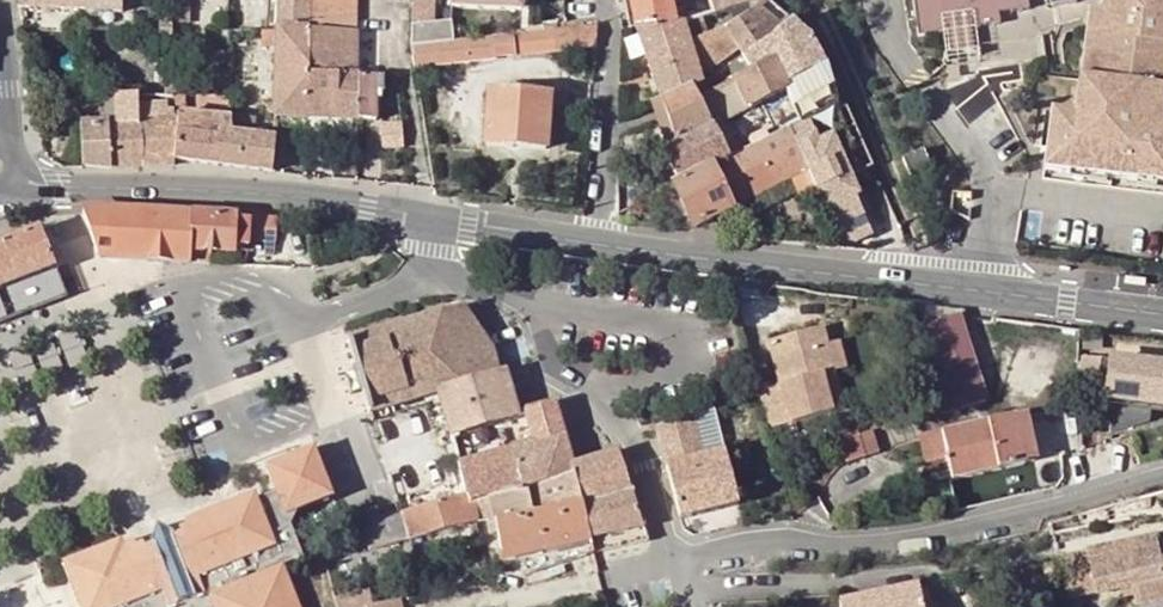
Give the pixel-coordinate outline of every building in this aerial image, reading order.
[(20,10),(85,12),(85,0),(20,0),(20,7),(20,10)] [(85,12),(122,13),(122,0),(85,0),(85,12)] [(277,29),(310,30),(310,18),(310,14),(311,0),(278,0),(277,29)] [(310,18),(326,19),(332,19),(356,20),(356,0),(311,0),(310,14),(310,18)] [(411,46),(418,45),(453,41),(451,22),(432,24),(433,0),(412,0),(410,40),(411,46)] [(451,8),(521,11),(522,0),(451,0),(451,8)] [(633,23),(635,29),(675,26),(669,0),(628,0),(633,23)] [(714,17),(727,12),(766,0),(709,0),(714,17)] [(793,49),(809,39),(798,28),(766,0),(731,25),(723,30),(738,50),(753,71),(756,68),(772,61),(793,49)] [(977,32),(1002,28),(1001,18),(1032,12),(1030,0),(913,0),(920,41),(945,37),(949,37),(948,28),(971,24),(973,33),(977,32)] [(1085,82),(1162,89),(1162,0),(1104,0),(1103,15),(1092,14),(1085,82)] [(714,17),(681,26),(688,45),(723,30),(731,25),(727,12),(714,17)] [(310,18),(310,30),(310,33),(325,33),(326,19),(310,18)] [(172,42),(172,21),(160,20),(159,42),(172,42)] [(675,26),(635,29),(638,40),(654,82),(659,80),(696,67),(688,45),(681,26),(681,25),(675,26)] [(595,49),(595,26),(516,34),(519,56),(595,49)] [(217,46),(230,46),(229,35),(229,27),(217,27),(217,46)] [(274,116),(308,117),(308,83),(309,73),(310,36),(310,33),(310,30),(277,29),(277,33),(275,81),(274,116)] [(696,67),(699,77),(738,50),(723,30),(688,45),(696,67)] [(325,33),(310,33),(310,36),(309,73),(357,74),(357,63),(356,34),(343,33),(325,33)] [(509,35),(512,57),(519,56),(516,34),(509,35)] [(418,45),(411,46),(414,69),(512,57),(509,35),(453,41),(418,45)] [(833,106),(838,104),(835,95),(828,74),(826,70),(809,39),(793,49),(772,61),(781,83),(785,92),(798,124),(833,106)] [(217,58),(230,59),(230,46),(217,46),(217,58)] [(781,83),(772,61),(756,68),(753,71),(697,100),(702,109),(711,126),(713,131),(747,113),(746,112),(756,107),(785,92),(781,83)] [(660,101),(661,103),(692,90),(691,88),(702,84),(699,77),(696,67),(659,80),(654,82),(660,101)] [(308,83),(308,117),(317,118),(349,120),(357,121),(356,86),(357,79),(357,74),(309,73),(308,83)] [(382,93),(382,78),(357,79),(356,86),(357,121),(375,122),(375,100),(376,93),(382,93)] [(1082,82),(1078,116),(1056,114),(1050,172),(1075,175),(1076,166),(1094,168),(1093,177),(1142,182),(1143,173),(1162,175),(1162,89),(1085,82),(1082,82)] [(488,95),(485,146),(545,149),(550,86),(518,84),(518,91),(511,91),(510,96),(488,95)] [(163,87),(163,97),(171,98),(171,92),(171,86),(163,87)] [(174,154),(174,161),(216,166),(255,170),(272,173),(274,139),(232,134),(231,120),(183,115),(185,87),(171,86),(171,92),(171,98),(173,106),(173,110),(174,119),(174,120),(174,137),(174,154)] [(692,90),(661,103),(665,115),(697,100),(692,90)] [(80,125),(82,165),(88,167),(108,169),(113,170),(131,169),(141,168),(138,129),(138,121),(138,112),(137,96),(133,96),(118,96),(115,95),(115,123),(105,124),(80,125)] [(105,95),(105,124),(115,123),(115,95),(109,96),(105,95)] [(697,100),(665,115),(675,145),(679,143),(711,126),(702,109),(697,100)] [(661,103),(650,108),(655,121),(665,115),(661,103)] [(798,124),(788,129),(807,173),(817,194),(835,237),(843,234),(845,239),(853,239),(869,232),(853,195),(857,193),(840,153),(851,148),(833,106),(798,124)] [(138,121),(174,119),(173,110),(138,112),(138,121)] [(777,134),(788,129),(781,114),(769,119),(777,134)] [(665,115),(655,121),(664,150),(675,145),(665,115)] [(307,118),(307,134),(358,135),(357,121),(349,120),(317,118),(307,118)] [(138,129),(141,168),(143,168),(173,166),(174,161),(174,154),(174,137),(174,120),(174,119),(138,121),(138,129)] [(662,151),(679,184),(728,159),(720,144),(716,135),(713,131),(711,126),(679,143),(675,145),(664,150),(662,151)] [(399,131),(379,129),(377,149),(401,152),(399,131)] [(672,187),(693,229),(791,180),(807,173),(788,129),(777,134),(756,145),(728,159),(679,184),(672,187)] [(720,144),(728,159),(756,145),(749,130),(720,144)] [(926,154),(905,164),(907,168),(915,189),(936,178),(926,154)] [(1143,173),(1142,182),(1093,177),(1094,168),(1076,166),(1075,175),(1050,172),(1048,182),(1162,194),(1162,175),(1143,173)] [(791,180),(800,201),(817,194),(807,173),(791,180)] [(127,239),(126,259),(161,261),(190,263),(191,251),(192,215),(165,213),(130,211),(82,213),(91,241),(127,239)] [(222,216),(192,215),(191,251),(210,251),(235,252),(235,247),(250,247),(250,242),(275,243),(276,219),(222,216)] [(0,244),(0,306),(60,283),(52,263),(41,234),(39,229),(0,244)] [(191,251),(190,263),(209,263),(210,251),(191,251)] [(0,306),(0,323),(66,298),(60,283),(0,306)] [(943,415),(987,401),(959,316),(964,317),(964,315),(963,311),(931,306),(908,303),(908,304),(913,321),(914,324),(930,373),(939,401),(943,415)] [(427,397),(499,375),(491,346),(464,307),(351,341),(372,412),(418,399),(427,397)] [(821,329),(809,332),(814,350),(826,346),(821,329)] [(767,427),(768,430),(830,413),(820,376),(832,372),(826,346),(814,350),(809,332),(769,343),(776,369),(780,368),(785,384),(780,385),(757,392),(767,427)] [(837,343),(826,346),(832,372),(844,370),(837,343)] [(1077,357),(1079,395),(1108,398),(1111,434),(1150,423),(1153,404),(1162,406),(1162,368),(1077,357)] [(776,369),(780,385),(785,384),(780,368),(776,369)] [(820,376),(830,413),(843,410),(832,372),(820,376)] [(506,373),(499,375),(427,397),(429,403),(438,400),(448,432),(450,438),(518,418),(517,415),(506,373)] [(693,411),(705,458),(725,453),(712,403),(693,411)] [(574,474),(571,465),(554,404),(524,413),(531,437),(533,441),(524,444),(518,446),(510,449),(521,492),(526,490),(551,481),(574,474)] [(656,426),(680,520),(738,506),(725,453),(705,458),(693,411),(656,426)] [(1028,414),(1014,417),(1023,464),(1038,460),(1028,414)] [(947,460),(952,480),(1023,464),(1014,417),(941,433),(947,460)] [(872,423),(856,428),(865,456),(881,451),(872,423)] [(856,428),(836,434),(846,463),(865,456),(856,428)] [(947,460),(941,433),(921,438),(927,464),(947,460)] [(333,497),(330,488),(314,449),(265,469),(275,493),(256,502),(253,496),(183,524),(185,528),(177,532),(179,536),(171,539),(170,536),(152,543),(153,547),(144,550),(142,546),(134,549),(150,587),(100,606),(298,606),(282,567),(302,558),(285,515),(333,497)] [(518,492),(521,492),(510,449),(459,464),(463,479),(463,483),(467,496),(469,505),(473,504),(476,503),(490,498),(510,494),(518,492)] [(582,507),(631,492),(619,451),(571,465),(574,474),(575,479),(582,507)] [(583,512),(582,507),(575,479),(574,474),(551,481),(526,490),(521,492),(518,492),(510,494),(490,498),(492,507),(493,515),(502,558),(511,556),(521,553),(531,551),(589,537),(583,512)] [(463,483),(463,479),(414,495),(407,497),(411,511),(415,509),(467,496),(463,483)] [(593,554),(646,542),(631,492),(582,507),(583,512),(589,537),(591,547),(593,554)] [(376,509),(359,516),(368,551),(458,526),(477,521),(476,512),(473,504),(469,505),(467,496),(415,509),(411,511),(391,516),(379,520),(377,511),(376,509)] [(492,507),(490,498),(476,503),(473,504),(476,512),(492,507)] [(391,516),(389,508),(377,511),(379,520),(391,516)] [(546,569),(593,554),(591,547),(589,537),(531,551),(521,553),(527,575),(528,574),(546,569)] [(1085,552),(1057,558),(1058,561),(1066,605),(1096,600),(1131,593),(1133,606),(1153,606),(1162,605),(1162,560),(1158,561),(1152,539),(1085,552)] [(78,606),(100,606),(150,587),(134,549),(132,544),(122,548),(120,542),(61,566),(78,606)] [(839,605),(839,606),(929,606),(926,590),(916,592),(916,590),(839,605)] [(369,594),(334,602),(335,606),(373,606),(369,594)]
